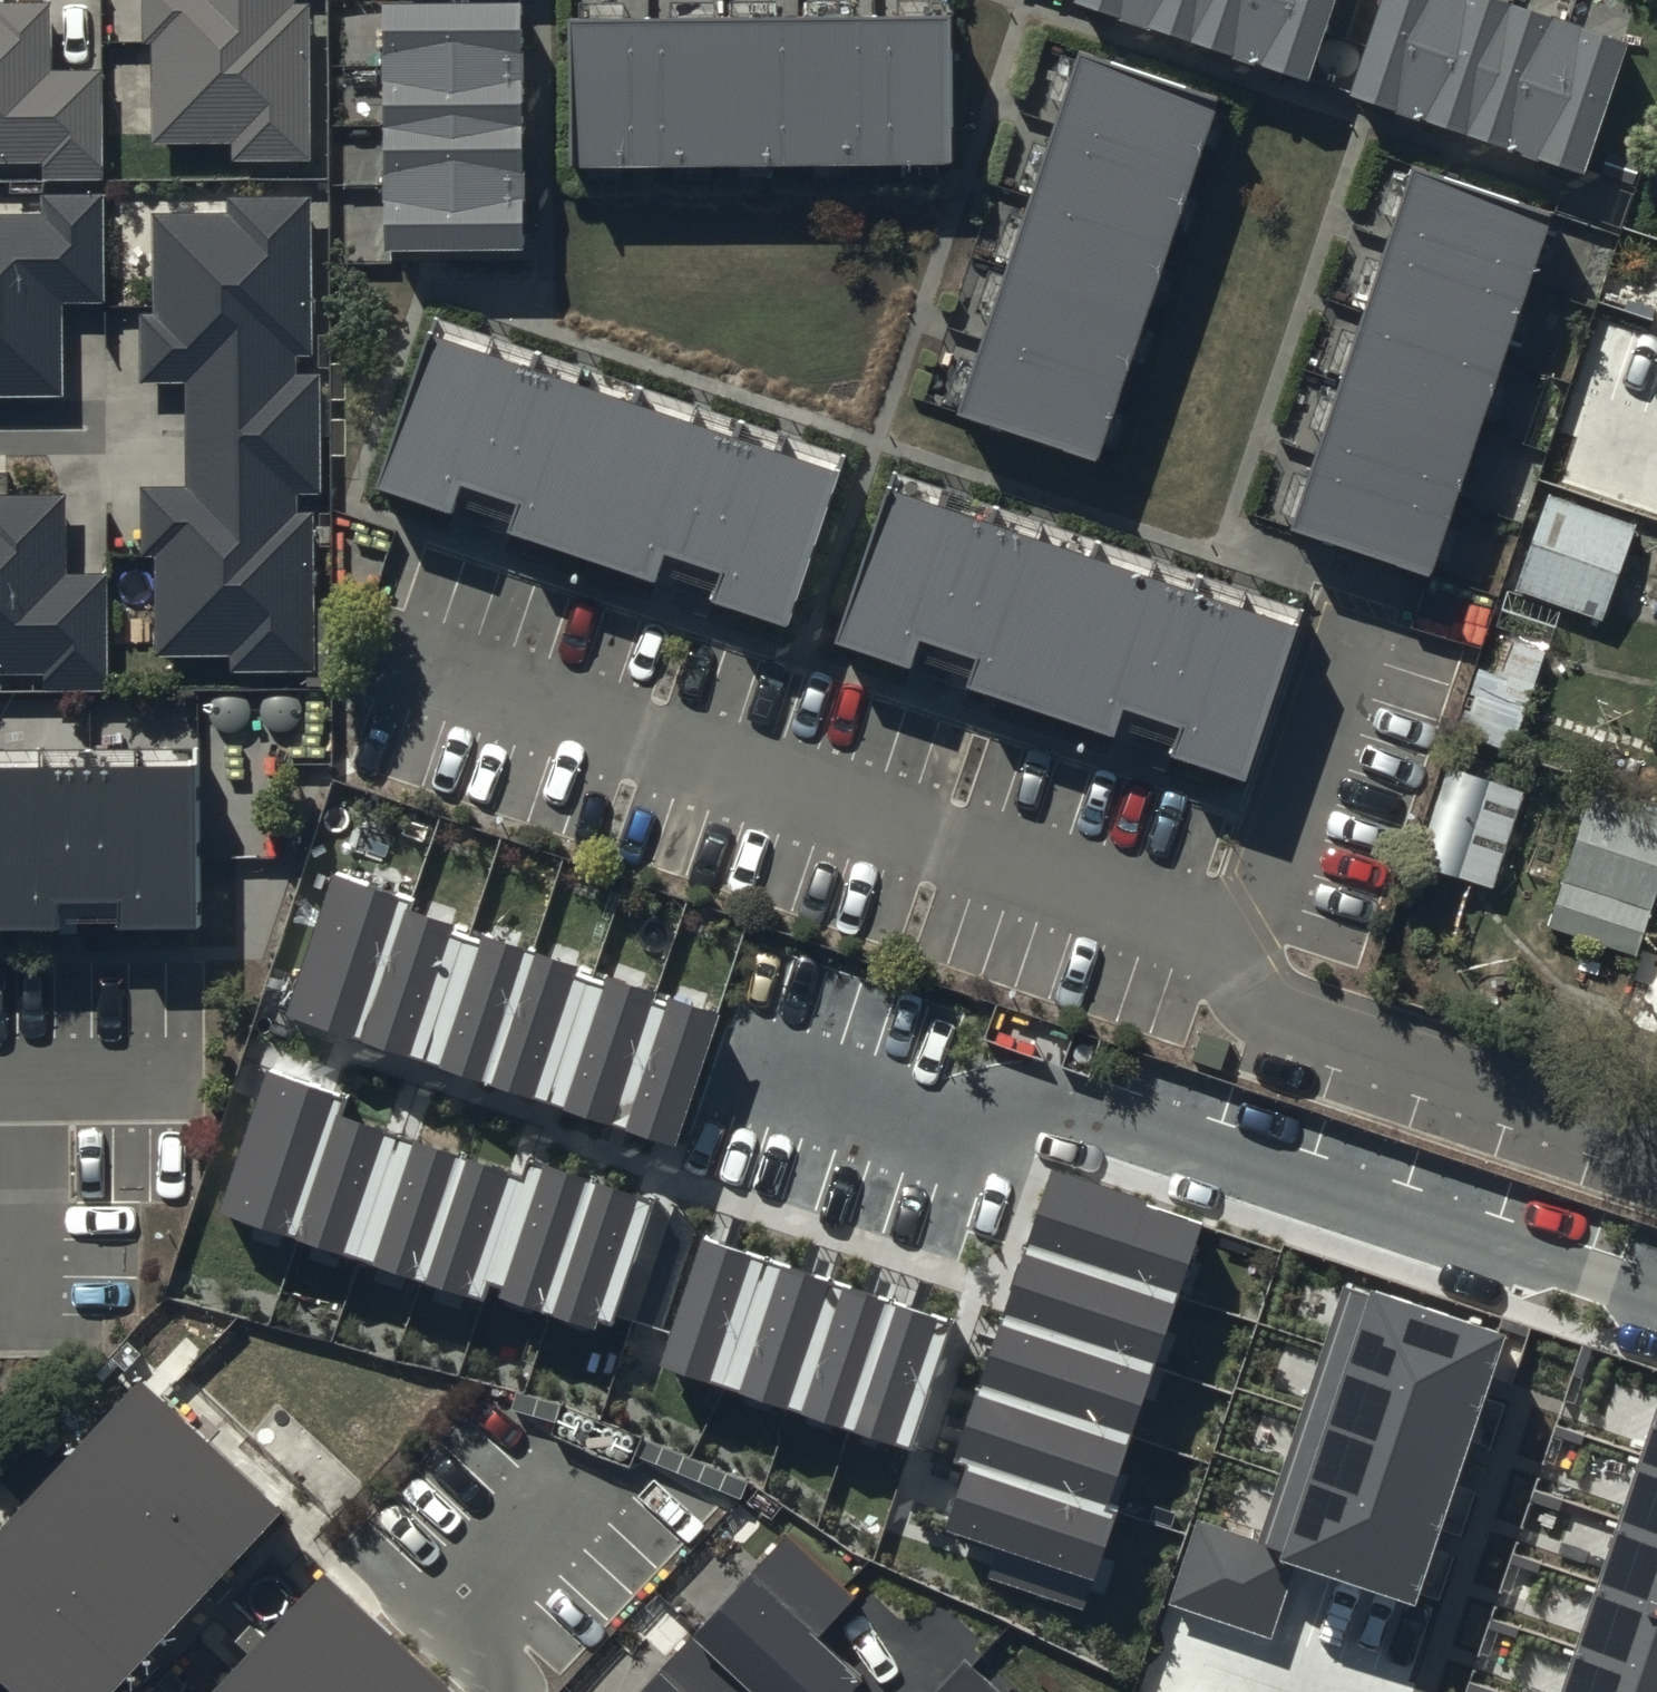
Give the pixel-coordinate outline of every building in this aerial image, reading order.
[(43,146),(43,168),(100,167),(99,56),(49,57),(49,0),(0,0),(0,146),(43,146)] [(140,28),(149,28),(150,127),(231,126),(232,146),(307,145),(305,0),(140,0),(140,28)] [(1082,0),(1311,79),(1338,0),(1082,0)] [(1503,0),(1393,0),(1361,93),(1589,172),(1633,45),(1503,0)] [(521,4),(386,5),(387,59),(387,120),(387,184),(387,243),(521,243),(521,4)] [(951,156),(949,14),(873,15),(798,16),(724,17),(646,18),(572,19),(574,161),(951,156)] [(1212,97),(1077,54),(1056,119),(1031,197),(1008,269),(985,338),(962,412),(1096,456),(1212,97)] [(1563,217),(1426,170),(1304,526),(1440,573),(1563,217)] [(38,180),(38,199),(0,199),(0,380),(60,380),(60,289),(102,289),(101,180),(38,180)] [(308,183),(225,184),(226,199),(152,200),(150,300),(139,301),(139,370),(184,370),(186,474),(141,473),(139,544),(153,544),(155,641),(229,644),(229,657),(314,659),(311,500),(295,500),(294,481),(318,480),(318,360),(294,360),(293,342),(309,341),(308,183)] [(792,626),(844,475),(430,332),(378,482),(460,510),(469,484),(531,506),(522,532),(659,579),(669,550),(731,572),(721,602),(792,626)] [(62,482),(0,482),(0,660),(45,660),(45,678),(106,678),(105,560),(63,561),(62,482)] [(1251,786),(1304,635),(889,492),(837,641),(920,669),(928,644),(991,665),(982,692),(1118,739),(1129,710),(1190,731),(1180,761),(1251,786)] [(1638,528),(1548,498),(1513,601),(1504,598),(1496,619),(1553,639),(1559,621),(1602,635),(1638,528)] [(1543,658),(1506,646),(1493,683),(1476,677),(1460,731),(1515,751),(1543,658)] [(194,773),(89,774),(0,775),(0,916),(55,915),(55,898),(123,898),(123,914),(195,913),(195,857),(194,773)] [(1523,803),(1458,785),(1448,783),(1421,883),(1496,903),(1523,803)] [(1595,801),(1565,893),(1558,891),(1543,939),(1638,969),(1655,917),(1656,918),(1656,820),(1595,801)] [(363,1046),(406,915),(411,901),(341,878),(293,1023),(363,1046)] [(428,1068),(472,937),(406,915),(363,1046),(428,1068)] [(488,1088),(532,957),(472,937),(428,1068),(488,1088)] [(550,1109),(595,978),(532,957),(488,1088),(550,1109)] [(610,1130),(655,998),(595,978),(550,1109),(610,1130)] [(673,1151),(717,1019),(655,998),(610,1130),(673,1151)] [(296,1245),(339,1114),(344,1099),(275,1077),(226,1222),(296,1245)] [(362,1267),(406,1136),(339,1114),(296,1245),(362,1267)] [(422,1287),(466,1156),(406,1136),(362,1267),(422,1287)] [(489,1295),(529,1177),(466,1156),(422,1287),(485,1308),(489,1295)] [(548,1315),(593,1185),(533,1164),(529,1177),(489,1295),(548,1315)] [(1204,1227),(1062,1178),(1037,1251),(1178,1299),(1204,1227)] [(611,1337),(656,1206),(593,1185),(548,1315),(611,1337)] [(725,1394),(769,1263),(709,1243),(665,1374),(725,1394)] [(1178,1299),(1037,1251),(1013,1320),(1154,1368),(1178,1299)] [(787,1415),(832,1284),(769,1263),(725,1394),(787,1415)] [(847,1436),(892,1304),(832,1284),(787,1415),(847,1436)] [(1497,1342),(1378,1302),(1358,1362),(1477,1402),(1497,1342)] [(910,1457),(954,1325),(892,1304),(847,1436),(910,1457)] [(1154,1368),(1013,1320),(989,1391),(1130,1440),(1154,1368)] [(1477,1402),(1358,1362),(1337,1423),(1457,1463),(1477,1402)] [(146,1382),(0,1540),(0,1681),(5,1675),(23,1691),(114,1691),(284,1508),(146,1382)] [(1130,1440),(989,1391),(964,1461),(983,1467),(1105,1510),(1130,1440)] [(1457,1463),(1337,1423),(1318,1482),(1437,1521),(1457,1463)] [(1647,1458),(1656,1461),(1656,1429),(1647,1458)] [(1647,1458),(1627,1519),(1656,1529),(1656,1461),(1647,1458)] [(1105,1510),(983,1467),(959,1537),(1100,1586),(1124,1516),(1105,1510)] [(1437,1521),(1318,1482),(1296,1545),(1416,1584),(1437,1521)] [(1627,1519),(1607,1578),(1656,1594),(1656,1529),(1627,1519)] [(1292,1561),(1294,1556),(1198,1524),(1173,1602),(1268,1633),(1292,1561)] [(761,1691),(855,1691),(860,1687),(816,1645),(856,1603),(790,1540),(700,1634),(761,1691)] [(328,1576),(221,1691),(455,1691),(328,1576)] [(1607,1578),(1586,1641),(1656,1665),(1656,1594),(1607,1578)] [(700,1634),(645,1691),(761,1691),(700,1634)] [(1586,1641),(1570,1691),(1656,1691),(1656,1665),(1586,1641)] [(968,1677),(954,1691),(984,1691),(968,1677)]
